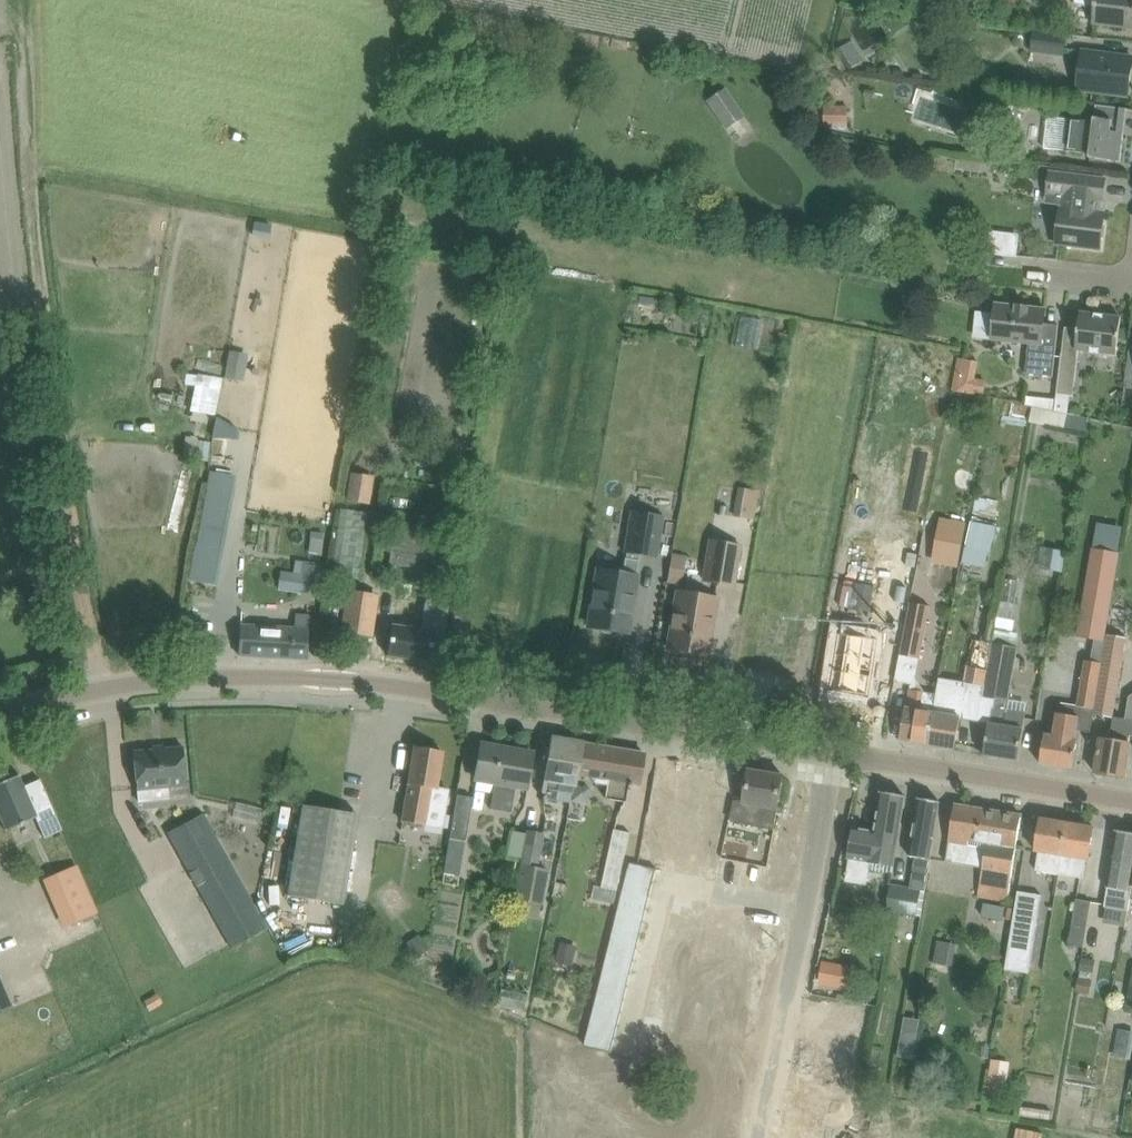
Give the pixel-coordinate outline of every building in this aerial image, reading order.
[(1075,4),(1095,7),(1093,24),(1115,26),(1131,28),(1131,0),(1076,0),(1075,4)] [(1034,30),(1031,51),(1064,55),(1066,33),(1034,30)] [(1112,54),(1082,51),(1078,89),(1107,92),(1129,95),(1131,72),(1131,57),(1112,54)] [(706,101),(726,129),(746,115),(726,86),(706,101)] [(1022,106),(1007,100),(1006,104),(1001,102),(1001,100),(997,98),(996,100),(989,97),(983,112),(1009,123),(1013,113),(1023,117),(1025,112),(1020,110),(1022,106)] [(1125,133),(1112,131),(1113,121),(1125,123),(1126,122),(1124,121),(1126,110),(1131,110),(1131,109),(1116,107),(1096,104),(1094,122),(1068,119),(1064,151),(1090,154),(1090,157),(1121,161),(1125,133)] [(1051,172),(1048,194),(1064,196),(1063,207),(1061,207),(1056,244),(1101,249),(1105,212),(1097,211),(1099,200),(1103,200),(1106,178),(1051,172)] [(544,204),(542,215),(561,218),(563,207),(544,204)] [(1019,241),(987,237),(985,254),(1017,258),(1019,241)] [(1046,309),(1035,307),(997,303),(996,313),(976,311),(973,337),(1029,343),(1026,374),(1053,376),(1059,325),(1057,325),(1057,328),(1044,326),(1046,309)] [(1076,349),(1079,350),(1117,354),(1122,317),(1081,312),(1076,349)] [(1074,396),(1079,356),(1062,354),(1057,394),(1074,396)] [(959,357),(953,389),(983,394),(987,380),(976,378),(979,360),(959,357)] [(196,379),(190,410),(216,414),(222,378),(202,374),(201,380),(196,379)] [(350,473),(346,501),(371,504),(374,476),(350,473)] [(740,488),(735,517),(753,520),(758,491),(740,488)] [(208,492),(191,581),(213,585),(230,496),(208,492)] [(340,509),(331,574),(358,579),(367,512),(340,509)] [(626,552),(655,557),(662,517),(633,512),(626,552)] [(941,518),(935,548),(961,554),(967,523),(941,518)] [(965,548),(990,553),(995,528),(969,523),(965,548)] [(394,524),(388,563),(421,568),(427,528),(394,524)] [(704,581),(733,585),(739,546),(710,541),(704,581)] [(1093,548),(1078,636),(1105,641),(1119,553),(1093,548)] [(688,559),(673,557),(669,585),(683,587),(688,559)] [(616,631),(627,633),(639,561),(625,558),(622,574),(599,570),(589,627),(600,629),(603,633),(612,634),(616,631)] [(303,563),(301,577),(320,580),(322,566),(303,563)] [(376,594),(349,590),(343,632),(370,636),(376,594)] [(668,649),(706,655),(715,598),(678,592),(668,649)] [(389,643),(387,656),(430,662),(432,649),(432,648),(441,649),(448,600),(429,597),(424,630),(392,625),(389,643)] [(900,654),(920,658),(931,606),(911,603),(900,654)] [(241,622),(239,655),(307,659),(310,614),(295,613),(295,625),(241,622)] [(994,631),(992,643),(1007,645),(1017,647),(1019,635),(994,631)] [(831,690),(869,696),(878,639),(839,633),(831,690)] [(1126,639),(1110,636),(1100,701),(1116,704),(1126,639)] [(968,694),(983,696),(992,643),(977,640),(968,694)] [(983,696),(996,699),(1008,701),(1009,700),(1017,647),(1007,645),(992,643),(983,696)] [(1086,660),(1078,707),(1094,710),(1102,662),(1086,660)] [(937,694),(928,745),(955,749),(959,727),(960,718),(964,719),(968,694),(968,690),(938,685),(937,694)] [(902,740),(928,745),(937,694),(910,690),(902,740)] [(1095,772),(1125,777),(1129,755),(1131,742),(1128,742),(1130,734),(1131,735),(1131,695),(1128,698),(1125,717),(1114,715),(1111,739),(1101,737),(1099,750),(1095,772)] [(1008,701),(996,699),(995,707),(993,707),(991,723),(990,723),(985,754),(1019,760),(1024,729),(1026,713),(1009,710),(1010,700),(1009,700),(1008,701)] [(1044,741),(1041,763),(1073,768),(1077,746),(1078,738),(1076,738),(1079,717),(1060,714),(1057,735),(1046,733),(1044,741)] [(558,792),(571,794),(573,784),(575,774),(580,743),(553,738),(543,798),(556,801),(558,792)] [(573,784),(571,794),(573,794),(576,774),(592,777),(595,784),(608,787),(606,799),(625,802),(628,787),(639,786),(644,753),(580,743),(575,774),(573,784)] [(527,788),(533,753),(481,744),(475,779),(495,783),(490,809),(511,813),(515,786),(527,788)] [(187,786),(183,747),(133,751),(137,791),(187,786)] [(437,788),(439,774),(443,752),(439,751),(439,749),(428,747),(428,749),(414,747),(402,821),(443,828),(450,790),(437,788)] [(784,776),(750,770),(745,802),(735,800),(731,819),(762,824),(761,827),(775,830),(778,808),(779,808),(784,776)] [(24,787),(19,777),(20,776),(20,775),(0,783),(0,815),(6,829),(5,830),(6,831),(36,818),(45,838),(62,830),(40,779),(39,780),(41,785),(25,792),(23,787),(24,787)] [(868,835),(869,830),(854,827),(847,866),(871,870),(874,871),(876,872),(878,873),(881,873),(885,874),(887,874),(890,873),(892,873),(899,826),(900,827),(902,818),(906,796),(881,792),(876,820),(873,835),(868,835)] [(457,795),(449,839),(465,841),(473,797),(457,795)] [(919,798),(915,820),(909,856),(915,856),(910,888),(890,884),(886,910),(917,915),(921,890),(925,890),(937,823),(940,801),(919,798)] [(956,804),(952,826),(947,858),(965,861),(969,840),(987,843),(979,895),(1008,900),(1022,815),(956,804)] [(358,814),(330,810),(302,805),(287,896),(343,905),(358,814)] [(203,813),(167,834),(231,944),(266,924),(203,813)] [(1049,873),(1060,874),(1063,855),(1068,822),(1042,818),(1038,840),(1036,851),(1039,852),(1036,870),(1049,873)] [(1063,855),(1060,874),(1082,878),(1085,859),(1089,860),(1091,849),(1094,827),(1068,822),(1063,855)] [(602,888),(617,890),(621,867),(629,832),(614,829),(602,888)] [(1116,830),(1112,852),(1107,887),(1104,907),(1129,911),(1130,899),(1131,888),(1131,833),(1116,830)] [(528,832),(514,900),(542,903),(549,869),(536,866),(542,835),(528,832)] [(630,862),(627,875),(654,882),(657,869),(630,862)] [(51,877),(71,924),(97,912),(77,866),(51,877)] [(627,875),(624,888),(651,895),(654,882),(627,875)] [(624,888),(621,901),(647,908),(651,895),(624,888)] [(1030,974),(1042,898),(1018,893),(1005,970),(1030,974)] [(1069,946),(1084,949),(1091,902),(1076,899),(1069,946)] [(621,901),(618,915),(644,921),(647,908),(621,901)] [(511,926),(528,929),(530,915),(513,912),(511,926)] [(618,915),(614,928),(641,934),(644,921),(618,915)] [(614,928),(611,941),(638,947),(641,934),(614,928)] [(408,942),(411,946),(418,957),(429,949),(418,934),(408,942)] [(611,941),(608,954),(635,960),(638,947),(611,941)] [(984,954),(993,966),(1004,957),(995,945),(984,954)] [(608,954),(605,967),(631,973),(635,960),(608,954)] [(605,967),(601,980),(628,987),(631,973),(605,967)] [(1078,979),(1076,992),(1090,994),(1092,981),(1078,979)] [(601,980),(598,993),(625,1000),(628,987),(601,980)] [(598,993),(595,1006),(622,1013),(625,1000),(598,993)] [(595,1006),(592,1019),(618,1026),(622,1013),(595,1006)] [(592,1019),(589,1032),(615,1039),(618,1026),(592,1019)] [(589,1032),(585,1046),(612,1052),(615,1039),(589,1032)] [(1003,1097),(1009,1064),(990,1061),(985,1094),(1003,1097)] [(1125,1093),(1073,1084),(1066,1127),(1117,1137),(1125,1093)] [(1021,1115),(1051,1119),(1053,1110),(1021,1105),(1021,1115)]
